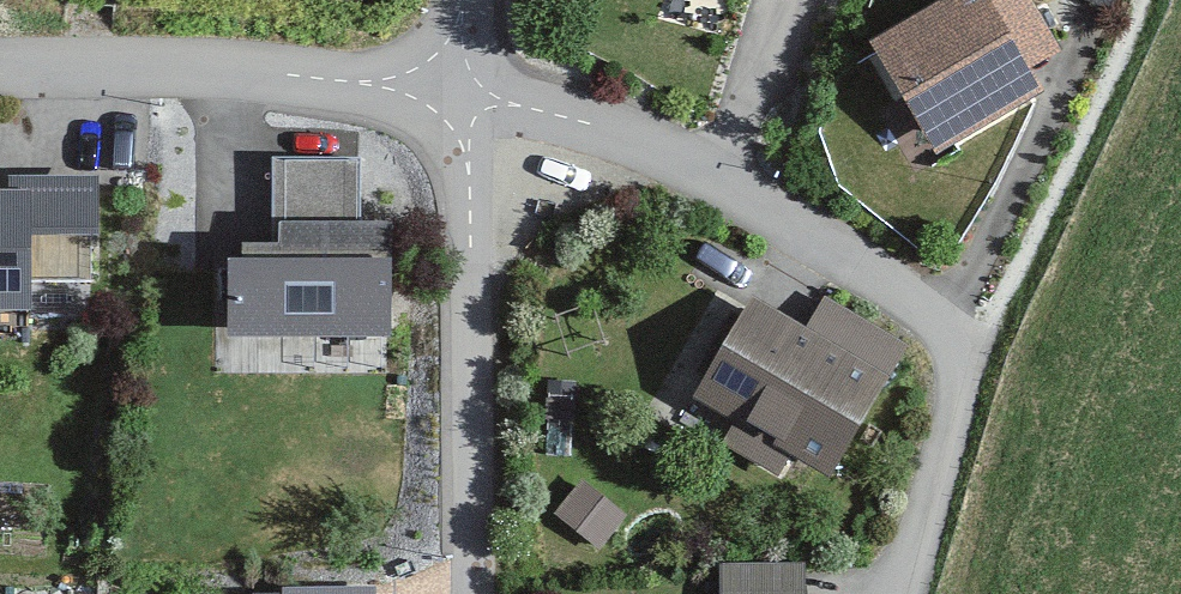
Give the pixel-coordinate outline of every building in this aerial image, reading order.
[(989,0),(928,0),(857,34),(915,153),(1035,95),(989,0)] [(378,346),(387,140),(224,133),(215,339),(378,346)] [(90,158),(0,160),(0,318),(94,316),(90,158)] [(889,389),(745,296),(679,398),(823,491),(889,389)] [(606,539),(626,504),(578,475),(557,510),(606,539)] [(721,556),(722,593),(809,593),(808,554),(721,556)]
